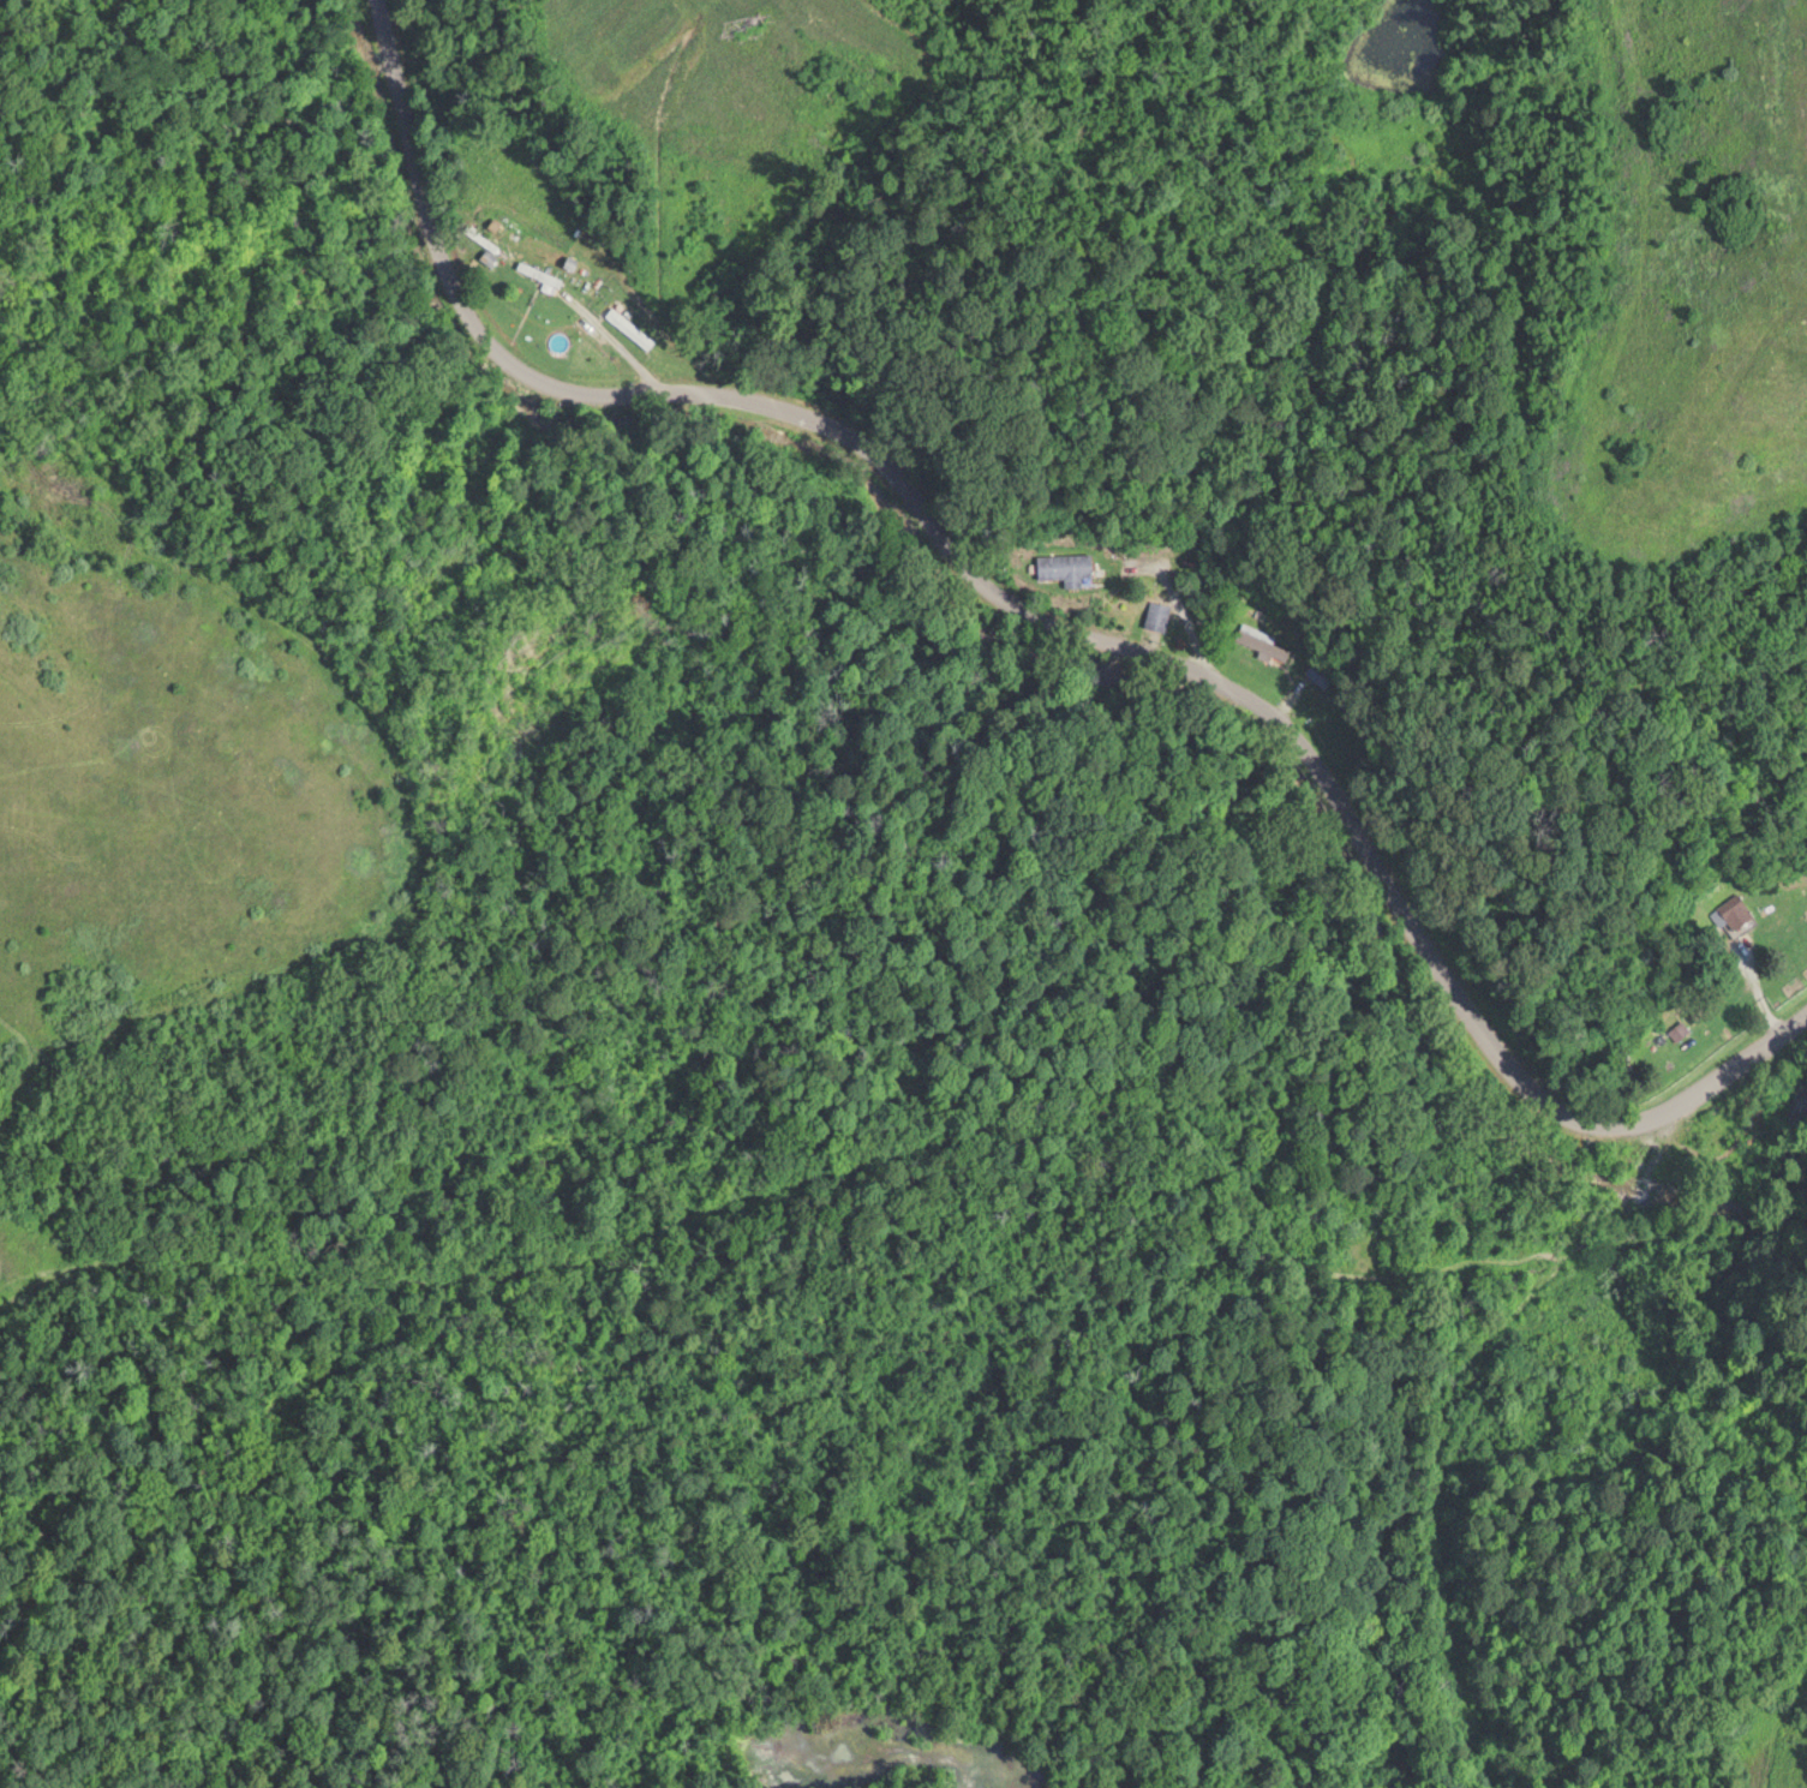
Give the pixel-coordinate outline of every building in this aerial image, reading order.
[(1038,552),(1038,576),(1067,575),(1067,583),(1083,583),(1083,574),(1093,574),(1093,552),(1038,552)] [(1164,630),(1172,604),(1152,598),(1144,623),(1164,630)] [(1292,645),(1244,621),(1236,637),(1284,661),(1292,645)] [(1305,670),(1324,686),(1334,673),(1315,658),(1305,670)] [(1758,913),(1739,888),(1719,903),(1739,928),(1758,913)] [(1672,1028),(1677,1037),(1689,1030),(1683,1021),(1672,1028)]
